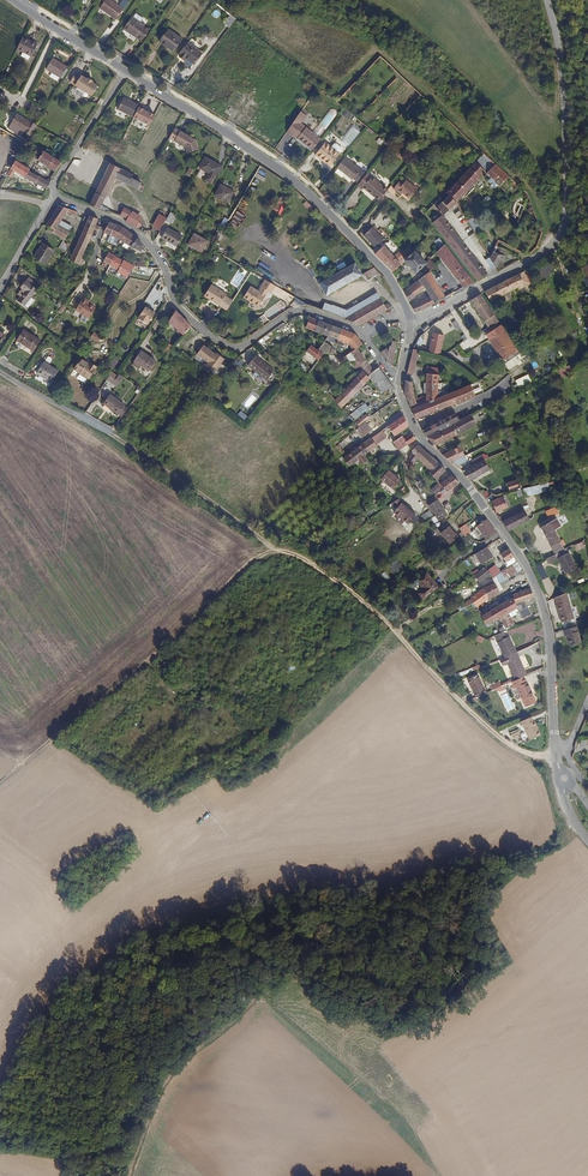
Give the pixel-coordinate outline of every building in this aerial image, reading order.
[(128,1),(128,0),(122,0),(119,5),(111,0),(106,0),(100,8),(117,18),(128,1)] [(229,25),(235,17),(230,13),(224,21),(229,25)] [(144,25),(144,24),(132,16),(124,28),(129,30),(129,31),(136,36),(137,36),(142,40),(149,28),(144,25)] [(174,47),(181,37),(168,28),(161,38),(174,47)] [(29,57),(35,44),(21,37),(15,50),(29,57)] [(201,51),(187,41),(178,54),(185,59),(186,57),(194,62),(201,51)] [(67,66),(52,57),(45,68),(60,78),(67,66)] [(97,86),(91,82),(92,81),(87,78),(86,79),(80,75),(79,76),(74,73),(68,82),(91,96),(97,86)] [(125,112),(132,101),(124,96),(118,109),(125,112)] [(35,107),(25,101),(22,106),(33,112),(35,107)] [(133,116),(139,104),(132,101),(125,112),(133,116)] [(296,135),(304,123),(302,122),(309,111),(303,107),(287,131),(295,136),(296,135)] [(351,114),(345,109),(343,113),(349,117),(351,114)] [(34,125),(28,121),(27,123),(13,114),(8,123),(8,125),(5,129),(14,134),(17,129),(21,131),(21,132),(28,136),(34,125)] [(299,137),(307,126),(304,123),(296,135),(299,137)] [(322,137),(307,126),(299,137),(314,147),(322,137)] [(195,139),(174,127),(168,137),(185,146),(187,152),(197,149),(195,139)] [(347,144),(358,133),(352,129),(343,141),(347,144)] [(349,146),(360,134),(358,133),(347,144),(349,146)] [(315,148),(323,137),(322,137),(314,147),(315,148)] [(327,162),(338,152),(331,147),(325,142),(315,154),(321,159),(322,158),(327,162)] [(342,147),(336,143),(334,143),(331,147),(338,152),(342,148),(342,147)] [(59,164),(47,158),(49,155),(43,152),(42,154),(35,150),(29,159),(33,161),(33,162),(53,174),(59,164)] [(331,165),(340,153),(339,153),(338,152),(327,162),(331,165)] [(216,176),(222,165),(205,156),(200,167),(208,172),(205,179),(211,183),(215,176),(216,176)] [(367,173),(360,168),(359,169),(345,157),(337,167),(352,178),(353,177),(359,183),(367,173)] [(458,202),(490,170),(480,160),(448,192),(451,195),(458,202)] [(513,176),(500,164),(499,163),(497,165),(495,164),(492,167),(494,168),(491,171),(505,184),(513,176)] [(25,173),(26,171),(12,164),(3,177),(8,180),(12,173),(32,185),(36,179),(25,173)] [(106,195),(114,179),(119,169),(109,164),(96,190),(106,195)] [(131,178),(131,176),(119,169),(114,179),(140,192),(143,187),(139,185),(140,183),(131,178)] [(380,200),(388,189),(367,172),(367,173),(359,183),(357,186),(362,189),(363,188),(380,200)] [(44,191),(49,183),(45,181),(43,183),(36,179),(32,185),(44,191)] [(417,188),(405,179),(404,182),(400,179),(393,188),(401,194),(402,192),(409,197),(417,188)] [(228,202),(234,191),(221,183),(215,194),(228,202)] [(98,210),(106,195),(96,190),(88,206),(98,210)] [(447,213),(458,202),(451,195),(440,205),(447,213)] [(473,218),(465,202),(460,205),(468,220),(473,218)] [(525,214),(529,206),(524,203),(520,211),(525,214)] [(61,219),(65,212),(73,215),(74,212),(57,205),(45,224),(49,227),(53,229),(52,232),(63,239),(69,229),(58,223),(61,219)] [(125,219),(129,211),(118,207),(115,215),(125,219)] [(137,224),(140,217),(129,211),(125,219),(124,222),(134,228),(137,224)] [(490,273),(460,236),(443,215),(434,223),(454,249),(479,280),(490,273)] [(87,241),(93,228),(96,219),(87,216),(69,259),(78,263),(83,251),(87,241)] [(478,227),(473,218),(468,220),(473,230),(478,227)] [(72,226),(61,219),(58,223),(69,229),(72,226)] [(100,225),(101,221),(96,219),(93,228),(95,230),(97,224),(100,225)] [(137,239),(121,228),(107,223),(102,232),(104,233),(114,237),(133,248),(140,251),(142,245),(137,239)] [(378,247),(386,238),(373,226),(365,235),(378,247)] [(181,236),(165,228),(160,238),(175,246),(181,236)] [(200,252),(207,241),(193,234),(187,245),(200,252)] [(64,252),(68,245),(62,241),(58,247),(64,252)] [(42,264),(52,249),(40,242),(31,257),(42,264)] [(505,254),(508,249),(498,243),(495,249),(505,254)] [(402,265),(405,257),(408,255),(403,249),(395,256),(385,246),(377,254),(394,273),(402,265)] [(475,282),(447,246),(438,253),(464,288),(475,282)] [(497,267),(505,254),(495,249),(488,262),(497,267)] [(428,264),(418,250),(406,259),(417,273),(428,264)] [(110,264),(115,256),(105,251),(101,260),(107,263),(110,264)] [(129,273),(132,268),(133,266),(115,256),(110,264),(112,266),(111,269),(126,277),(129,273)] [(355,280),(354,278),(361,274),(355,263),(319,283),(326,295),(348,282),(349,284),(355,280)] [(366,277),(375,272),(376,273),(379,272),(374,267),(363,273),(366,277)] [(492,301),(520,287),(521,289),(536,281),(530,269),(488,291),(489,292),(487,291),(486,292),(492,301)] [(446,297),(429,272),(419,280),(424,288),(430,296),(436,303),(446,297)] [(271,297),(272,295),(271,292),(276,285),(265,279),(258,290),(250,285),(243,296),(259,305),(265,296),(266,297),(268,298),(271,297)] [(424,288),(419,280),(409,287),(410,289),(411,288),(414,295),(424,288)] [(32,298),(28,296),(33,290),(22,282),(17,288),(21,292),(14,301),(21,305),(22,304),(25,307),(32,298)] [(232,300),(224,295),(225,293),(211,283),(205,292),(211,296),(211,299),(226,309),(232,300)] [(414,295),(411,288),(410,289),(404,292),(409,302),(416,298),(414,295)] [(352,313),(381,298),(378,292),(377,292),(344,310),(352,313)] [(500,322),(481,294),(471,300),(490,328),(500,322)] [(436,303),(430,296),(411,306),(415,313),(436,303)] [(86,319),(93,309),(88,305),(84,303),(86,300),(81,297),(73,310),(86,319)] [(321,310),(325,302),(318,298),(307,304),(321,310)] [(360,325),(393,307),(389,304),(385,306),(381,298),(352,313),(343,318),(360,325)] [(352,313),(344,310),(325,302),(321,310),(343,318),(352,313)] [(141,322),(149,310),(144,307),(137,319),(141,322)] [(146,325),(154,313),(149,310),(141,322),(146,325)] [(191,327),(178,314),(175,311),(168,323),(182,336),(191,327)] [(328,336),(333,326),(310,316),(305,327),(326,336),(323,340),(325,341),(328,336)] [(451,336),(463,329),(458,321),(453,324),(452,322),(448,325),(449,327),(446,329),(451,336)] [(492,341),(506,331),(502,325),(488,335),(492,341)] [(362,344),(356,336),(354,334),(333,326),(328,336),(348,344),(351,352),(357,348),(362,344)] [(33,349),(40,338),(23,327),(16,339),(33,349)] [(519,350),(506,331),(492,341),(504,359),(519,350)] [(440,354),(444,335),(434,333),(429,352),(440,354)] [(315,358),(320,351),(319,350),(322,345),(320,344),(317,349),(311,345),(306,351),(315,358)] [(196,356),(204,348),(201,346),(194,355),(196,356)] [(392,366),(397,347),(393,346),(390,347),(389,351),(387,360),(387,361),(388,365),(392,366)] [(165,356),(168,351),(162,348),(159,353),(165,356)] [(214,371),(222,359),(214,353),(213,354),(204,348),(196,356),(206,364),(205,365),(214,371)] [(366,361),(357,348),(351,352),(345,357),(348,362),(354,363),(353,364),(357,369),(360,367),(366,361)] [(387,360),(389,351),(387,348),(381,352),(387,360)] [(411,377),(417,350),(413,349),(407,376),(411,377)] [(315,366),(321,357),(323,353),(320,351),(315,358),(306,351),(303,357),(315,366)] [(154,362),(139,352),(131,363),(132,365),(138,369),(140,366),(148,371),(154,362)] [(84,378),(92,365),(85,360),(83,362),(76,357),(70,368),(84,378)] [(250,370),(258,360),(254,357),(247,367),(250,370)] [(272,370),(258,360),(250,370),(264,380),(272,370)] [(48,381),(55,369),(42,361),(34,372),(48,381)] [(373,371),(370,366),(366,361),(360,367),(364,372),(365,373),(368,370),(371,373),(373,371)] [(373,371),(378,367),(375,362),(370,366),(373,371)] [(392,385),(378,367),(373,371),(371,373),(368,370),(365,373),(364,372),(357,378),(364,386),(370,380),(369,379),(367,376),(369,374),(371,377),(383,392),(392,385)] [(266,381),(274,372),(272,370),(264,380),(266,381)] [(439,399),(440,375),(428,376),(428,398),(428,404),(439,399)] [(349,401),(364,386),(357,378),(342,393),(349,401)] [(489,392),(484,379),(480,382),(485,394),(489,392)] [(412,391),(413,388),(413,383),(406,380),(404,391),(412,410),(418,408),(417,404),(416,402),(412,391)] [(485,394),(480,382),(478,383),(471,386),(475,398),(489,393),(489,392),(485,394)] [(456,406),(475,398),(471,386),(439,399),(428,404),(418,408),(412,410),(416,420),(419,420),(438,413),(456,406)] [(338,396),(330,387),(325,391),(334,400),(338,396)] [(130,406),(136,398),(132,396),(126,403),(130,406)] [(121,419),(130,406),(126,403),(124,407),(109,397),(103,406),(121,419)] [(428,404),(428,398),(416,402),(417,404),(418,408),(428,404)] [(440,417),(457,409),(456,406),(438,413),(440,417)] [(394,436),(408,426),(403,415),(388,427),(394,436)] [(450,428),(450,426),(459,422),(456,416),(423,431),(426,435),(428,439),(450,428)] [(438,445),(476,426),(471,416),(459,422),(450,426),(450,428),(428,439),(434,445),(438,445)] [(399,451),(415,440),(412,433),(408,436),(406,433),(395,441),(394,443),(399,451)] [(378,446),(372,439),(363,445),(369,452),(378,446)] [(352,464),(369,452),(363,445),(347,457),(352,464)] [(439,465),(419,446),(413,451),(413,454),(418,459),(431,471),(439,465)] [(465,456),(461,447),(443,456),(450,463),(465,456)] [(414,472),(414,462),(418,459),(413,454),(409,457),(411,460),(411,470),(413,473),(414,472)] [(470,481),(494,467),(489,458),(484,460),(464,471),(470,481)] [(436,480),(445,470),(439,465),(431,471),(429,472),(436,480)] [(399,483),(389,470),(380,477),(390,490),(399,483)] [(422,478),(416,471),(414,472),(413,473),(419,479),(422,478)] [(436,480),(429,472),(422,478),(419,479),(416,482),(422,490),(436,480)] [(446,493),(458,484),(451,476),(439,484),(446,493)] [(527,496),(557,489),(557,487),(571,484),(571,478),(531,487),(523,488),(527,496)] [(523,487),(520,480),(507,485),(510,492),(523,487)] [(422,490),(416,482),(414,483),(411,487),(417,495),(422,490)] [(417,495),(411,487),(406,493),(411,499),(417,495)] [(508,506),(503,497),(491,502),(496,511),(508,506)] [(394,512),(400,504),(397,500),(390,505),(394,512)] [(447,518),(435,503),(428,508),(440,524),(447,518)] [(408,510),(400,504),(394,512),(393,514),(399,519),(409,512),(408,510)] [(407,525),(414,516),(408,510),(409,512),(399,519),(407,525)] [(528,522),(525,514),(520,516),(519,516),(513,518),(512,516),(510,516),(502,519),(500,521),(508,532),(528,522)] [(497,534),(487,521),(477,528),(487,542),(497,534)] [(562,543),(554,529),(552,524),(542,529),(552,548),(562,543)] [(460,537),(451,525),(442,532),(451,544),(460,537)] [(565,550),(562,543),(552,548),(556,555),(564,550),(565,550)] [(496,556),(490,546),(479,553),(485,563),(496,556)] [(518,564),(509,550),(501,555),(510,569),(513,567),(518,564)] [(575,571),(564,550),(556,555),(545,561),(547,565),(557,561),(565,576),(575,571)] [(523,572),(519,566),(518,564),(513,567),(518,575),(523,572)] [(501,587),(518,575),(513,567),(510,569),(501,576),(496,579),(501,587)] [(501,576),(495,568),(487,572),(490,577),(493,581),(496,579),(501,576)] [(490,577),(487,572),(484,569),(477,574),(483,581),(490,577)] [(483,581),(477,574),(473,576),(479,585),(483,581)] [(435,590),(423,576),(415,584),(422,591),(416,596),(423,602),(435,590)] [(488,600),(500,594),(495,585),(489,588),(483,591),(471,600),(477,608),(488,600)] [(532,615),(525,603),(532,600),(534,598),(531,590),(515,597),(513,595),(511,597),(513,599),(500,607),(482,617),(487,626),(516,609),(522,620),(532,615)] [(574,621),(567,595),(556,599),(558,606),(557,607),(562,625),(574,621)] [(579,645),(575,629),(564,632),(566,637),(567,637),(568,640),(570,648),(579,645)] [(517,654),(510,638),(507,639),(504,633),(495,637),(505,659),(516,654),(517,654)] [(527,677),(519,659),(518,660),(516,654),(505,659),(500,662),(502,667),(507,664),(516,682),(524,678),(527,677)] [(486,696),(478,677),(468,682),(476,700),(478,699),(486,696)] [(533,697),(528,684),(527,684),(524,678),(516,682),(512,684),(515,690),(517,689),(522,701),(523,702),(526,709),(536,704),(533,697)] [(522,701),(517,689),(515,690),(513,691),(512,693),(516,702),(518,703),(522,701)] [(508,711),(515,708),(508,692),(500,696),(508,711)] [(233,728),(237,725),(227,710),(223,712),(233,728)] [(533,717),(521,722),(529,741),(541,736),(533,717)]
